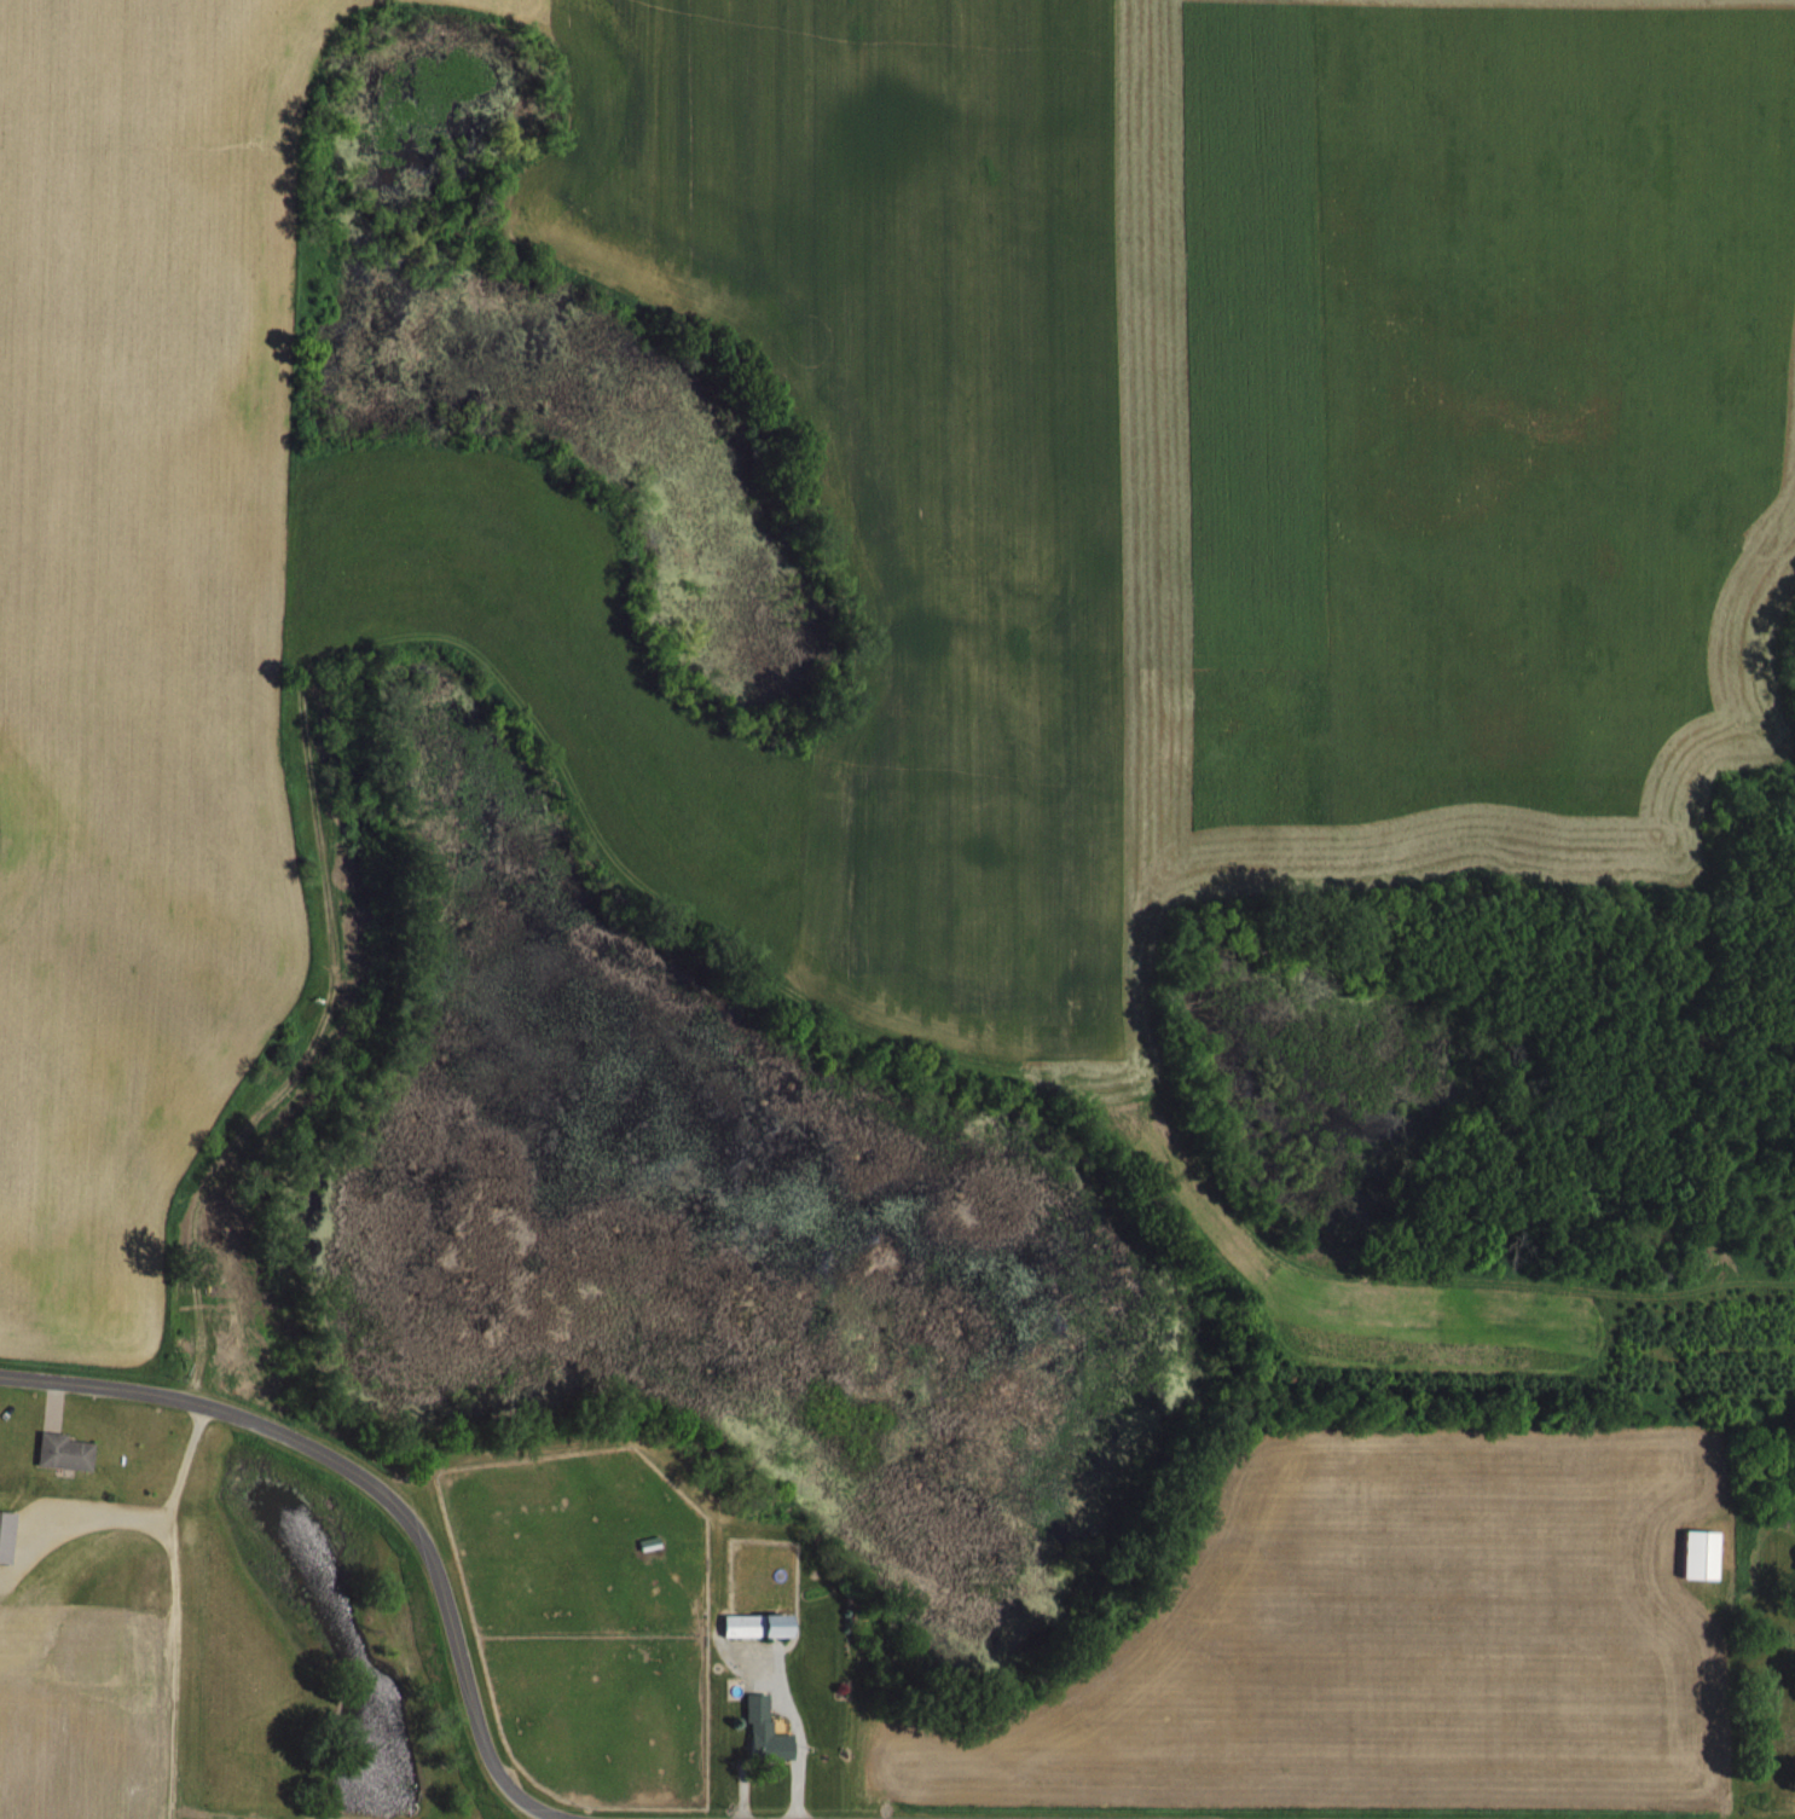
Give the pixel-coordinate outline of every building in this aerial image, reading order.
[(93,1471),(96,1442),(68,1439),(69,1434),(41,1431),(38,1465),(93,1471)] [(12,1563),(17,1512),(0,1510),(0,1562),(12,1563)] [(1722,1579),(1722,1530),(1688,1530),(1688,1579),(1722,1579)] [(726,1614),(726,1638),(798,1638),(798,1614),(726,1614)] [(774,1695),(751,1695),(751,1760),(797,1760),(797,1734),(774,1735),(774,1695)]
